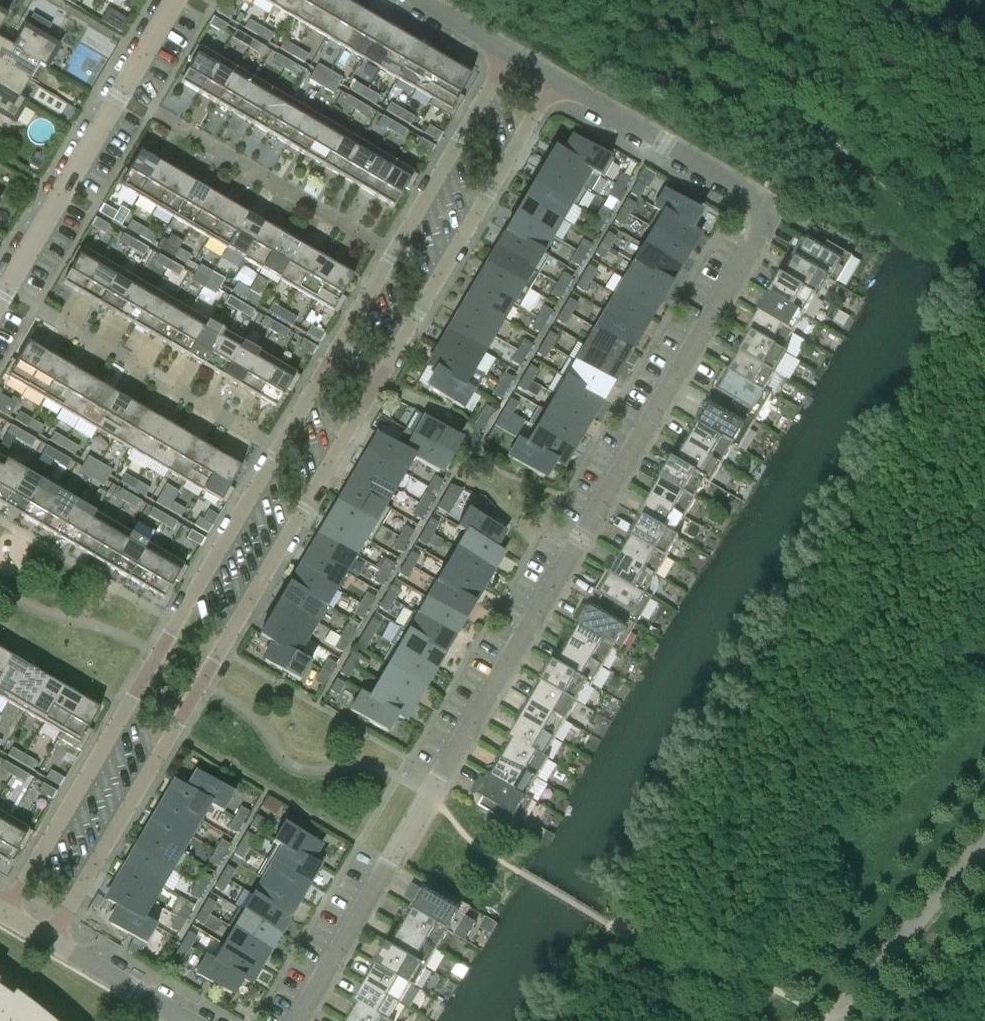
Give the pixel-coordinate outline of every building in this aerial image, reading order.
[(301,0),(278,0),(274,7),(291,17),(301,0)] [(291,17),(309,28),(325,0),(301,0),(291,17)] [(347,3),(342,0),(325,0),(309,28),(327,38),(347,3)] [(365,14),(347,3),(327,38),(344,48),(365,14)] [(235,12),(221,4),(216,12),(231,20),(235,12)] [(126,22),(113,14),(108,23),(121,31),(126,22)] [(362,59),(382,24),(365,14),(344,48),(362,59)] [(21,34),(13,47),(12,48),(40,64),(40,65),(46,68),(57,48),(42,39),(50,26),(34,16),(27,30),(24,28),(21,34)] [(213,17),(209,25),(223,33),(228,25),(213,17)] [(257,35),(262,27),(249,20),(245,28),(257,35)] [(400,34),(382,24),(362,59),(380,69),(400,34)] [(274,35),(262,27),(257,35),(269,43),(274,35)] [(249,49),(254,41),(242,33),(237,41),(249,49)] [(397,79),(418,45),(400,34),(380,69),(397,79)] [(266,48),(254,41),(249,49),(262,56),(266,48)] [(292,56),(297,48),(285,41),(280,49),(292,56)] [(0,49),(0,64),(30,81),(40,65),(40,64),(12,48),(13,47),(4,42),(0,49)] [(192,64),(181,83),(199,93),(220,59),(197,45),(187,61),(192,64)] [(435,55),(418,45),(397,79),(415,90),(435,55)] [(309,55),(297,48),(292,56),(304,63),(309,55)] [(285,69),(289,61),(277,54),(272,62),(285,69)] [(433,100),(453,65),(435,55),(415,90),(432,100),(433,100)] [(237,69),(220,59),(199,93),(217,104),(237,69)] [(301,68),(289,61),(285,69),(296,76),(301,68)] [(20,98),(30,81),(0,64),(0,87),(20,98)] [(326,79),(331,71),(318,64),(314,72),(326,79)] [(471,76),(453,65),(433,100),(432,100),(429,105),(453,119),(465,98),(460,95),(471,76)] [(235,114),(255,80),(237,69),(217,104),(235,114)] [(331,71),(326,79),(338,86),(343,79),(331,71)] [(321,87),(326,79),(314,72),(309,80),(321,87)] [(326,79),(321,87),(333,94),(338,86),(326,79)] [(272,90),(255,80),(235,114),(252,124),(272,90)] [(351,90),(363,98),(368,90),(355,82),(351,90)] [(20,98),(0,87),(0,114),(14,122),(26,101),(20,98)] [(270,135),(290,100),(272,90),(252,124),(270,135)] [(379,97),(368,90),(363,98),(375,104),(379,97)] [(343,103),(355,111),(360,103),(348,95),(343,103)] [(308,111),(290,100),(270,135),(287,145),(308,111)] [(69,118),(74,109),(64,103),(58,112),(69,118)] [(372,110),(360,103),(355,111),(367,118),(372,110)] [(386,111),(398,118),(403,110),(391,103),(386,111)] [(415,117),(403,110),(398,118),(410,125),(415,117)] [(305,156),(326,121),(308,111),(287,145),(305,156)] [(378,124),(391,131),(395,123),(383,116),(378,124)] [(343,131),(326,121),(305,156),(323,166),(343,131)] [(407,130),(395,123),(391,131),(402,138),(407,130)] [(439,142),(443,134),(429,126),(425,134),(439,142)] [(343,131),(323,166),(341,176),(361,142),(343,131)] [(592,171),(591,172),(600,177),(611,158),(575,138),(566,154),(565,155),(592,171)] [(417,147),(431,155),(436,147),(422,139),(417,147)] [(378,152),(361,142),(341,176),(358,187),(378,152)] [(583,187),(591,172),(592,171),(565,155),(566,154),(557,149),(547,167),(582,187),(583,187)] [(45,157),(37,152),(30,164),(39,169),(45,157)] [(115,184),(138,197),(159,163),(140,152),(129,171),(125,168),(115,184)] [(376,197),(396,162),(378,152),(358,187),(376,197)] [(419,176),(396,162),(376,197),(394,208),(405,189),(410,192),(419,176)] [(176,173),(159,163),(138,197),(156,208),(176,173)] [(588,190),(583,187),(582,187),(547,167),(538,182),(537,183),(573,204),(572,205),(577,208),(588,190)] [(156,208),(174,218),(194,183),(176,173),(156,208)] [(615,184),(624,189),(630,179),(622,174),(615,184)] [(563,221),(572,205),(573,204),(537,183),(538,182),(536,181),(525,200),(527,201),(528,200),(563,221)] [(639,198),(646,187),(638,182),(631,193),(639,198)] [(212,194),(194,183),(174,218),(191,228),(212,194)] [(624,189),(615,184),(609,195),(617,200),(624,189)] [(654,209),(657,211),(657,209),(690,228),(690,227),(700,211),(665,190),(654,209)] [(191,228),(209,239),(229,204),(212,194),(191,228)] [(621,210),(629,215),(636,204),(627,199),(621,210)] [(553,237),(563,221),(528,200),(527,201),(518,217),(553,237)] [(247,214),(229,204),(209,239),(226,249),(247,214)] [(118,213),(103,205),(99,212),(113,221),(118,213)] [(602,206),(595,217),(605,223),(611,212),(602,206)] [(701,233),(690,227),(690,228),(657,209),(657,211),(647,227),(652,230),(653,229),(690,251),(701,233)] [(623,226),(629,215),(621,210),(614,221),(623,226)] [(226,249),(244,259),(265,225),(247,214),(226,249)] [(543,254),(544,253),(553,237),(518,217),(508,233),(543,254)] [(598,233),(605,223),(595,217),(589,228),(598,233)] [(96,218),(91,226),(105,234),(110,226),(96,218)] [(139,236),(144,228),(132,221),(127,229),(139,236)] [(282,235),(265,225),(244,259),(262,270),(282,235)] [(144,228),(139,236),(151,243),(156,235),(144,228)] [(653,229),(652,230),(643,246),(681,267),(690,251),(653,229)] [(608,232),(601,243),(610,248),(616,237),(608,232)] [(534,271),(533,271),(538,274),(549,256),(544,253),(543,254),(508,233),(498,250),(534,271)] [(119,242),(132,249),(136,241),(124,234),(119,242)] [(262,270),(280,280),(300,246),(282,235),(262,270)] [(795,261),(830,281),(836,285),(853,256),(828,241),(823,249),(803,237),(791,258),(795,261)] [(583,239),(576,251),(585,256),(591,245),(583,239)] [(148,248),(136,241),(132,249),(144,256),(148,248)] [(162,249),(175,257),(179,249),(167,241),(162,249)] [(603,259),(610,248),(601,243),(595,254),(603,259)] [(63,283),(81,294),(102,260),(79,246),(70,262),(74,265),(63,283)] [(317,256),(300,246),(280,280),(297,290),(317,256)] [(680,269),(681,267),(643,246),(634,262),(669,283),(678,268),(680,269)] [(191,256),(179,249),(175,257),(187,264),(191,256)] [(525,286),(533,271),(534,271),(498,250),(489,267),(524,287),(525,286)] [(579,266),(585,256),(576,251),(570,261),(579,266)] [(154,263),(167,270),(172,262),(159,254),(154,263)] [(297,290),(315,301),(335,266),(317,256),(297,290)] [(119,270),(102,260),(81,294),(99,305),(119,270)] [(819,300),(830,281),(795,261),(786,277),(785,278),(815,296),(815,297),(819,300)] [(184,269),(172,262),(167,270),(179,277),(184,269)] [(659,299),(669,283),(634,262),(624,279),(659,299)] [(208,280),(213,272),(201,265),(196,273),(208,280)] [(588,265),(582,276),(590,282),(597,270),(588,265)] [(354,277),(335,266),(315,301),(338,314),(347,299),(342,296),(354,277)] [(530,289),(525,286),(524,287),(489,267),(479,283),(514,304),(519,307),(530,289)] [(99,305),(117,315),(137,280),(119,270),(99,305)] [(213,272),(208,280),(220,287),(225,279),(213,272)] [(204,288),(208,280),(196,273),(191,281),(204,288)] [(563,273),(557,284),(565,289),(572,278),(563,273)] [(785,278),(786,277),(782,275),(770,295),(804,315),(815,297),(815,296),(785,278)] [(584,292),(590,282),(582,276),(576,287),(584,292)] [(649,316),(659,299),(624,279),(614,295),(649,316)] [(155,291),(137,280),(117,315),(134,325),(155,291)] [(208,280),(204,288),(216,295),(220,287),(208,280)] [(233,291),(245,298),(250,290),(238,283),(233,291)] [(504,320),(514,304),(479,283),(470,299),(469,300),(504,320)] [(560,299),(565,289),(557,284),(551,295),(560,299)] [(262,297),(250,290),(245,298),(257,305),(262,297)] [(134,325),(152,335),(172,301),(155,291),(134,325)] [(640,331),(649,316),(614,295),(604,312),(642,334),(643,333),(640,331)] [(759,313),(793,333),(804,315),(770,295),(759,313)] [(225,304),(237,311),(242,303),(230,296),(225,304)] [(495,337),(504,320),(469,300),(470,299),(468,297),(457,315),(495,337)] [(569,298),(562,310),(571,315),(578,303),(569,298)] [(190,311),(172,301),(152,335),(170,346),(190,311)] [(254,310),(242,303),(237,311),(249,318),(254,310)] [(268,312),(280,319),(285,311),(273,304),(268,312)] [(537,317),(546,322),(552,311),(544,306),(537,317)] [(565,325),(571,315),(562,310),(556,320),(565,325)] [(170,346),(187,356),(208,322),(190,311),(170,346)] [(297,318),(285,311),(280,319),(292,326),(297,318)] [(595,329),(632,351),(642,334),(604,312),(595,329)] [(747,333),(751,336),(752,334),(783,352),(783,351),(793,333),(759,313),(747,333)] [(485,354),(495,337),(457,315),(447,333),(449,334),(450,333),(485,354)] [(260,325),(273,332),(278,324),(265,317),(260,325)] [(540,333),(546,322),(537,317),(531,328),(540,333)] [(225,332),(208,322),(187,356),(205,367),(225,332)] [(290,331),(278,324),(273,332),(285,339),(290,331)] [(321,343),(326,335),(311,326),(307,334),(321,343)] [(622,367),(632,351),(595,329),(585,345),(622,367)] [(205,367),(223,377),(243,342),(225,332),(205,367)] [(543,343),(551,348),(558,337),(550,332),(543,343)] [(450,333),(449,334),(440,350),(475,370),(485,354),(450,333)] [(787,353),(783,351),(783,352),(752,334),(751,336),(741,353),(776,373),(787,353)] [(524,339),(518,350),(527,356),(533,345),(524,339)] [(299,348),(313,356),(318,348),(304,340),(299,348)] [(261,353),(243,342),(223,377),(240,387),(261,353)] [(3,375),(26,389),(47,354),(28,343),(17,362),(13,359),(3,375)] [(545,358),(551,348),(543,343),(537,353),(545,358)] [(612,384),(622,367),(585,345),(575,362),(612,384)] [(483,375),(475,370),(440,350),(439,351),(437,349),(432,357),(434,359),(429,367),(438,372),(438,371),(465,387),(466,386),(475,390),(483,375)] [(520,366),(527,356),(518,350),(511,361),(520,366)] [(261,353),(240,387),(258,397),(278,363),(261,353)] [(741,353),(731,370),(765,391),(766,390),(776,373),(741,353)] [(64,364),(47,354),(26,389),(44,399),(64,364)] [(612,385),(612,384),(575,362),(565,379),(601,399),(610,384),(612,385)] [(301,376),(278,363),(258,397),(276,408),(286,393),(290,395),(301,376)] [(44,399),(61,409),(82,374),(64,364),(44,399)] [(530,365),(523,376),(532,381),(538,370),(530,365)] [(772,394),(766,390),(765,391),(731,370),(731,371),(726,368),(714,388),(735,400),(730,408),(755,422),(772,394)] [(475,390),(466,386),(465,387),(438,371),(438,372),(428,388),(464,409),(475,390)] [(505,373),(498,384),(507,389),(513,378),(505,373)] [(99,385),(82,374),(61,409),(79,419),(99,385)] [(526,392),(532,381),(523,376),(517,387),(526,392)] [(591,416),(601,399),(565,379),(556,395),(591,416)] [(501,399),(507,389),(498,384),(492,394),(501,399)] [(79,419),(97,430),(117,395),(99,385),(79,419)] [(135,406),(117,395),(97,430),(115,440),(135,406)] [(581,433),(591,416),(556,395),(546,412),(581,433)] [(504,410),(513,415),(520,403),(511,398),(504,410)] [(698,426),(733,447),(739,450),(755,422),(730,408),(726,415),(705,403),(694,423),(698,426)] [(479,436),(494,410),(486,405),(476,421),(475,421),(473,426),(479,436)] [(115,440),(132,451),(153,416),(135,406),(115,440)] [(581,433),(546,412),(539,408),(530,425),(536,428),(571,449),(581,433)] [(507,425),(513,415),(504,410),(498,420),(507,425)] [(15,420),(27,427),(32,419),(19,412),(15,420)] [(170,426),(153,416),(132,451),(150,461),(170,426)] [(414,434),(449,455),(459,438),(424,417),(414,434)] [(44,426),(32,419),(27,427),(39,434),(44,426)] [(7,433),(19,440),(24,432),(12,425),(7,433)] [(150,461),(167,471),(188,437),(170,426),(150,461)] [(495,426),(488,437),(497,442),(503,431),(495,426)] [(722,464),(733,447),(698,426),(688,444),(722,464)] [(561,467),(571,449),(536,428),(527,444),(526,445),(553,461),(553,462),(561,467)] [(36,439),(24,432),(19,440),(32,447),(36,439)] [(62,448),(67,440),(54,433),(50,441),(62,448)] [(439,473),(449,455),(414,434),(405,450),(404,451),(415,457),(414,458),(439,473)] [(404,451),(405,450),(380,435),(370,453),(405,473),(414,458),(415,457),(404,451)] [(205,447),(188,437),(167,471),(185,482),(205,447)] [(526,445),(527,444),(519,439),(508,458),(543,478),(553,462),(553,461),(526,445)] [(79,447),(67,440),(62,448),(74,455),(79,447)] [(711,484),(722,464),(688,444),(678,461),(677,463),(707,480),(707,482),(711,484)] [(42,454),(55,461),(59,453),(47,446),(42,454)] [(185,482),(203,492),(223,457),(205,447),(185,482)] [(71,460),(59,453),(55,461),(67,468),(71,460)] [(395,490),(405,473),(370,453),(360,469),(395,490)] [(96,472),(101,464),(88,456),(84,464),(96,472)] [(241,468),(223,457),(203,492),(226,505),(235,490),(230,487),(241,468)] [(677,463),(678,461),(673,459),(662,479),(696,499),(707,482),(707,480),(677,463)] [(0,474),(0,503),(5,506),(25,472),(7,461),(0,474)] [(92,479),(96,472),(84,464),(79,472),(92,479)] [(101,464),(96,472),(108,479),(113,470),(101,464)] [(385,507),(386,506),(395,490),(360,469),(351,485),(350,486),(385,507)] [(25,472),(5,506),(22,516),(42,482),(25,472)] [(96,472),(92,479),(104,486),(108,479),(96,472)] [(121,482),(133,489),(138,481),(125,474),(121,482)] [(444,481),(443,480),(435,475),(428,487),(437,492),(444,481)] [(651,497),(685,517),(696,499),(662,479),(651,497)] [(150,488),(138,481),(133,489),(145,496),(150,488)] [(42,482),(22,516),(40,527),(60,492),(42,482)] [(338,503),(340,504),(340,503),(381,527),(391,509),(386,506),(385,507),(350,486),(351,485),(349,484),(338,503)] [(446,493),(458,499),(464,489),(451,485),(446,493)] [(113,495),(125,503),(130,494),(118,487),(113,495)] [(60,492),(40,527),(58,537),(78,503),(60,492)] [(425,493),(419,504),(427,509),(434,498),(425,493)] [(458,499),(446,493),(442,500),(454,507),(458,499)] [(142,501),(130,494),(125,503),(137,510),(142,501)] [(156,503),(168,510),(173,502),(161,495),(156,503)] [(685,517),(651,497),(639,517),(643,519),(644,518),(674,536),(675,535),(685,517)] [(449,514),(454,507),(442,500),(437,507),(449,514)] [(185,509),(173,502),(168,510),(180,517),(185,509)] [(78,503),(58,537),(75,548),(96,513),(78,503)] [(371,544),(381,527),(340,503),(340,504),(331,520),(366,540),(366,541),(371,544)] [(421,520),(427,509),(419,504),(412,515),(421,520)] [(148,516),(161,523),(165,515),(153,508),(148,516)] [(457,528),(466,533),(467,532),(494,548),(494,547),(504,530),(468,510),(457,528)] [(96,513),(75,548),(93,558),(113,523),(96,513)] [(178,522),(165,515),(161,523),(173,530),(178,522)] [(209,534),(214,526),(199,518),(195,526),(209,534)] [(431,518),(424,529),(433,534),(439,523),(431,518)] [(643,519),(633,537),(668,557),(679,537),(675,535),(674,536),(644,518),(643,519)] [(366,540),(331,520),(321,536),(356,557),(366,541),(366,540)] [(113,523),(93,558),(111,568),(131,534),(113,523)] [(399,537),(408,542),(414,531),(405,526),(399,537)] [(427,545),(433,534),(424,529),(418,540),(427,545)] [(187,539),(201,547),(206,539),(192,531),(187,539)] [(502,551),(494,547),(494,548),(467,532),(466,533),(457,548),(492,569),(502,551)] [(131,534),(111,568),(128,578),(148,544),(131,534)] [(346,573),(356,557),(321,536),(311,553),(346,573)] [(401,553),(408,542),(399,537),(393,548),(401,553)] [(657,576),(668,557),(633,537),(622,556),(657,576)] [(148,544),(128,578),(146,589),(166,554),(148,544)] [(447,565),(482,586),(492,569),(457,548),(447,565)] [(405,562),(413,567),(420,556),(411,551),(405,562)] [(337,590),(346,573),(311,553),(301,570),(337,590)] [(166,554),(146,589),(164,600),(175,581),(180,584),(189,568),(166,554)] [(647,593),(657,576),(622,556),(612,573),(647,593)] [(386,559),(380,571),(388,575),(395,564),(386,559)] [(407,578),(413,567),(405,562),(398,573),(407,578)] [(437,582),(472,602),(482,586),(447,565),(437,582)] [(327,607),(337,590),(301,570),(292,586),(327,607)] [(616,603),(611,610),(636,625),(653,597),(647,593),(612,573),(607,570),(595,591),(616,603)] [(382,586),(388,575),(380,571),(374,581),(382,586)] [(472,602),(437,582),(427,598),(463,619),(463,618),(472,602)] [(385,596),(394,601),(400,590),(392,585),(385,596)] [(317,623),(327,607),(292,586),(283,601),(282,603),(317,623)] [(360,604),(369,609),(375,598),(366,593),(360,604)] [(387,612),(394,601),(385,596),(379,607),(387,612)] [(427,598),(418,614),(418,615),(455,637),(466,619),(463,618),(463,619),(427,598)] [(270,618),(308,640),(317,623),(282,603),(283,601),(281,600),(270,618)] [(363,620),(369,609),(360,604),(354,615),(363,620)] [(620,653),(636,625),(611,610),(607,618),(587,606),(575,626),(579,629),(614,649),(614,650),(620,653)] [(408,632),(445,654),(455,637),(418,615),(418,614),(413,611),(402,629),(407,633),(408,632)] [(298,657),(299,655),(308,640),(270,618),(260,636),(274,644),(275,643),(298,657)] [(372,618),(366,629),(374,634),(381,623),(372,618)] [(347,626),(341,637),(349,642),(355,631),(347,626)] [(368,645),(374,634),(366,629),(360,640),(368,645)] [(579,629),(569,647),(603,667),(614,650),(614,649),(579,629)] [(408,632),(407,633),(398,648),(433,669),(433,670),(435,671),(445,654),(408,632)] [(343,653),(349,642),(341,637),(334,648),(343,653)] [(275,643),(274,644),(265,661),(300,681),(311,662),(299,655),(298,657),(275,643)] [(592,687),(603,667),(569,647),(559,664),(558,665),(588,683),(588,684),(592,687)] [(424,686),(433,670),(433,669),(398,648),(388,665),(424,686)] [(11,657),(0,651),(0,676),(11,657)] [(352,652),(346,663),(355,668),(361,656),(352,652)] [(0,676),(0,698),(8,702),(29,668),(11,657),(0,676)] [(328,659),(321,670),(330,675),(336,664),(328,659)] [(555,661),(543,681),(577,702),(588,684),(588,683),(558,665),(559,664),(555,661)] [(349,678),(355,668),(346,663),(340,673),(349,678)] [(379,682),(414,702),(424,686),(388,665),(379,682)] [(29,668),(8,702),(26,713),(46,678),(29,668)] [(324,686),(330,675),(321,670),(315,681),(324,686)] [(46,678),(26,713),(43,723),(64,688),(46,678)] [(337,679),(330,691),(339,696),(345,684),(337,679)] [(566,720),(577,702),(543,681),(532,700),(566,720)] [(396,714),(395,715),(403,720),(414,702),(379,682),(370,697),(369,698),(396,714)] [(61,733),(81,699),(64,688),(43,723),(60,733),(61,733)] [(386,731),(395,715),(396,714),(369,698),(370,697),(361,692),(350,711),(386,731)] [(61,733),(60,733),(57,738),(81,752),(93,731),(89,728),(100,709),(81,699),(61,733)] [(555,739),(566,720),(532,700),(521,719),(555,739)] [(544,758),(545,756),(555,739),(521,719),(510,739),(514,741),(514,740),(544,758)] [(514,741),(503,758),(538,779),(550,759),(545,756),(544,758),(514,740),(514,741)] [(20,763),(25,755),(12,747),(8,756),(20,763)] [(37,762),(25,755),(20,763),(32,770),(37,762)] [(527,796),(528,796),(538,779),(503,758),(493,776),(527,796)] [(12,776),(17,768),(5,761),(0,769),(12,776)] [(29,775),(17,768),(12,776),(24,783),(29,775)] [(60,787),(65,779),(51,771),(46,779),(60,787)] [(212,804),(211,805),(223,813),(234,794),(199,773),(189,789),(189,790),(212,804)] [(527,796),(493,776),(488,773),(485,779),(476,794),(497,806),(492,814),(517,829),(534,800),(528,796),(527,796)] [(476,794),(485,779),(480,776),(472,791),(476,794)] [(167,799),(202,820),(211,805),(212,804),(189,790),(189,789),(177,782),(167,799)] [(38,792),(53,800),(57,792),(43,784),(38,792)] [(167,799),(157,816),(192,837),(202,820),(167,799)] [(241,807),(235,817),(244,822),(250,812),(241,807)] [(0,813),(0,837),(11,819),(0,813)] [(257,815),(251,826),(259,831),(265,820),(257,815)] [(183,854),(183,853),(192,837),(157,816),(147,833),(183,854)] [(237,833),(244,822),(235,817),(228,828),(237,833)] [(0,837),(0,859),(9,864),(20,845),(25,848),(34,832),(11,819),(0,837)] [(273,842),(276,844),(277,842),(310,861),(310,860),(320,844),(284,823),(273,842)] [(540,844),(548,848),(555,835),(547,831),(540,844)] [(247,832),(241,843),(249,848),(256,837),(247,832)] [(183,854),(147,833),(138,848),(137,849),(173,870),(172,871),(177,874),(188,856),(183,853),(183,854)] [(222,840),(215,851),(224,856),(230,845),(222,840)] [(320,866),(310,860),(310,861),(277,842),(276,844),(268,859),(310,884),(320,866)] [(243,859),(249,848),(241,843),(234,854),(243,859)] [(163,887),(172,871),(173,870),(137,849),(138,848),(136,847),(125,865),(163,887)] [(218,866),(224,856),(215,851),(209,861),(218,866)] [(300,902),(310,884),(268,859),(257,876),(262,879),(263,878),(298,899),(298,900),(300,902)] [(153,904),(163,887),(125,865),(115,883),(117,884),(118,883),(153,904)] [(228,865),(221,876),(229,881),(236,870),(228,865)] [(202,872),(196,884),(205,889),(211,878),(202,872)] [(223,892),(229,881),(221,876),(215,887),(223,892)] [(262,879),(253,895),(289,916),(298,900),(298,899),(263,878),(262,879)] [(144,920),(144,919),(153,904),(118,883),(117,884),(108,900),(120,908),(120,907),(144,920)] [(199,900),(205,889),(196,884),(189,894),(199,900)] [(414,912),(448,932),(454,936),(471,907),(446,892),(441,901),(421,889),(409,909),(414,912)] [(279,932),(289,916),(253,895),(244,911),(243,912),(279,932)] [(208,898),(202,910),(210,915),(217,903),(208,898)] [(183,906),(176,917),(185,922),(192,911),(183,906)] [(157,926),(144,919),(144,920),(120,907),(120,908),(110,924),(134,938),(145,944),(146,945),(157,926)] [(234,928),(269,949),(279,932),(243,912),(244,911),(239,908),(228,926),(233,929),(234,928)] [(204,925),(210,915),(202,910),(195,920),(204,925)] [(438,949),(448,932),(414,912),(403,929),(438,949)] [(179,933),(185,922),(176,917),(170,928),(179,933)] [(438,949),(403,929),(396,925),(385,943),(388,946),(422,966),(422,967),(426,969),(438,949)] [(259,966),(269,949),(234,928),(233,929),(224,945),(259,966)] [(189,931),(182,943),(190,948),(197,936),(189,931)] [(138,957),(145,944),(134,938),(127,950),(138,957)] [(184,958),(190,948),(182,943),(176,953),(184,958)] [(249,983),(259,966),(224,945),(215,960),(214,962),(241,977),(241,978),(249,983)] [(377,964),(412,984),(422,967),(422,966),(388,946),(377,964)] [(214,962),(215,960),(207,955),(196,974),(231,995),(241,978),(241,977),(214,962)] [(401,1003),(412,984),(377,964),(366,983),(401,1003)] [(35,1008),(14,992),(0,983),(0,1020),(51,1020),(35,1008)] [(401,1003),(366,983),(355,1003),(359,1005),(359,1004),(389,1020),(390,1020),(401,1003)] [(359,1005),(349,1020),(389,1020),(359,1004),(359,1005)]
